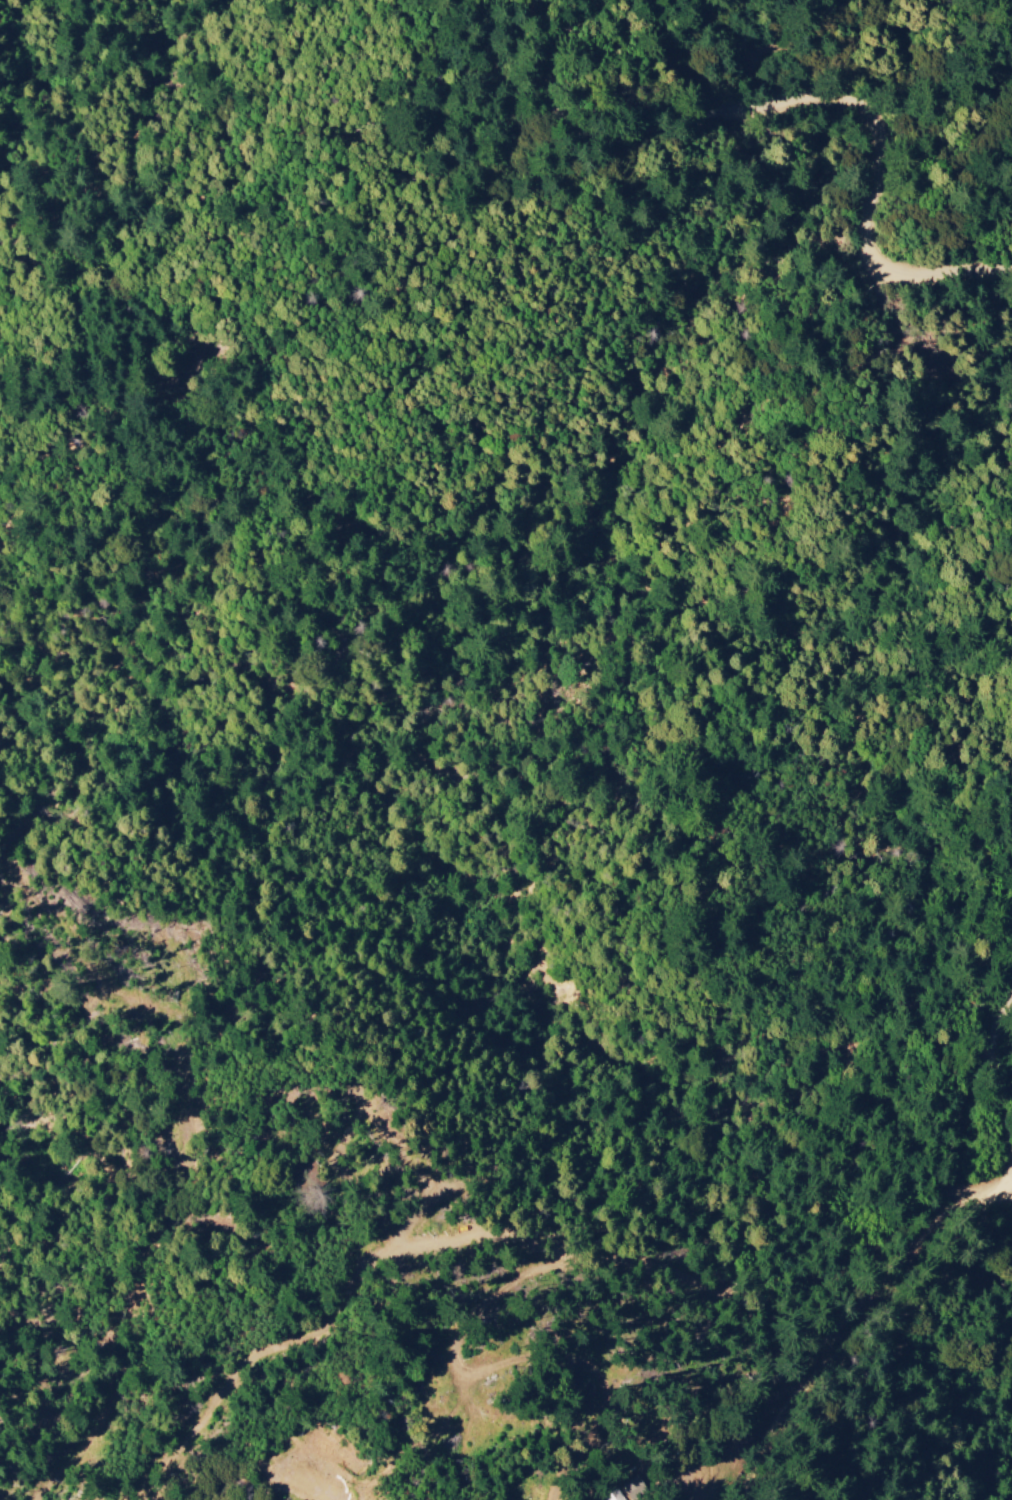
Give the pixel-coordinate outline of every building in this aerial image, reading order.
[(619,1491),(605,1499),(624,1499),(619,1491)]
